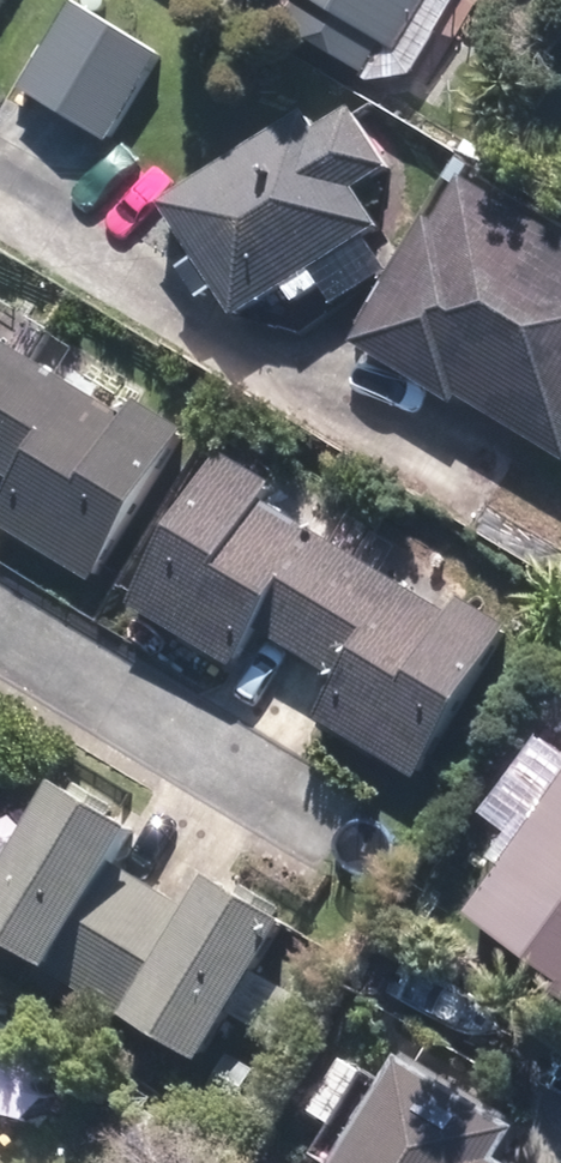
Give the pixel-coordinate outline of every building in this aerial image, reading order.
[(276,41),(365,93),(414,86),(464,2),(460,0),(291,0),(298,4),(276,41)] [(71,4),(19,94),(110,146),(162,56),(71,4)] [(309,118),(159,209),(231,327),(380,236),(355,195),(393,171),(356,111),(319,134),(309,118)] [(349,347),(454,413),(459,404),(560,468),(560,246),(455,180),(349,347)] [(13,484),(0,505),(0,532),(91,587),(185,434),(125,398),(115,414),(0,344),(0,476),(13,484)] [(222,459),(128,612),(232,675),(257,634),(340,685),(316,725),(419,788),(512,635),(453,599),(443,615),(267,508),(276,492),(222,459)] [(0,881),(0,948),(197,1068),(290,916),(211,868),(184,912),(114,870),(141,825),(63,778),(0,881)] [(462,921),(524,964),(515,978),(560,1010),(560,779),(462,921)] [(336,1162),(502,1162),(519,1135),(398,1062),(336,1162)]
